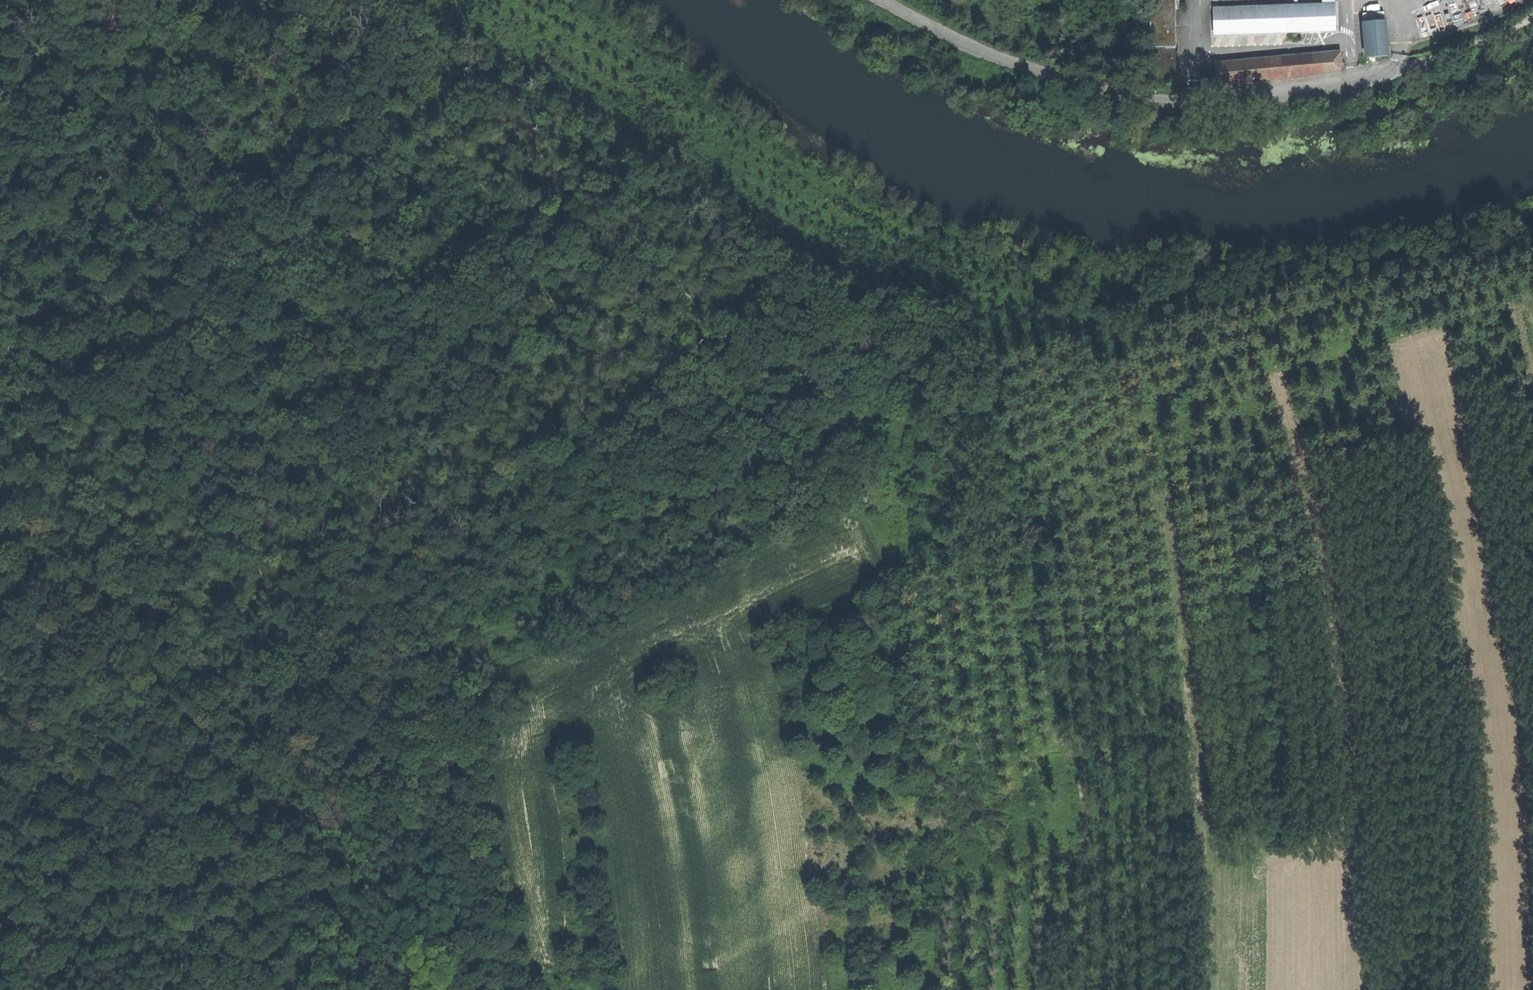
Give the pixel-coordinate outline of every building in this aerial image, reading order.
[(1175,84),(1175,83),(1176,81),(1176,0),(1150,0),(1150,46),(1150,81),(1151,81),(1151,83),(1175,84)] [(1214,8),(1214,34),(1336,30),(1336,5),(1214,8)] [(1385,21),(1364,23),(1368,58),(1378,57),(1388,56),(1385,21)] [(1340,54),(1337,53),(1216,64),(1217,79),(1202,80),(1202,89),(1214,88),(1214,84),(1302,77),(1341,70),(1341,67),(1342,65),(1342,56),(1340,54)] [(1188,89),(1202,89),(1202,80),(1188,80),(1188,89)]
